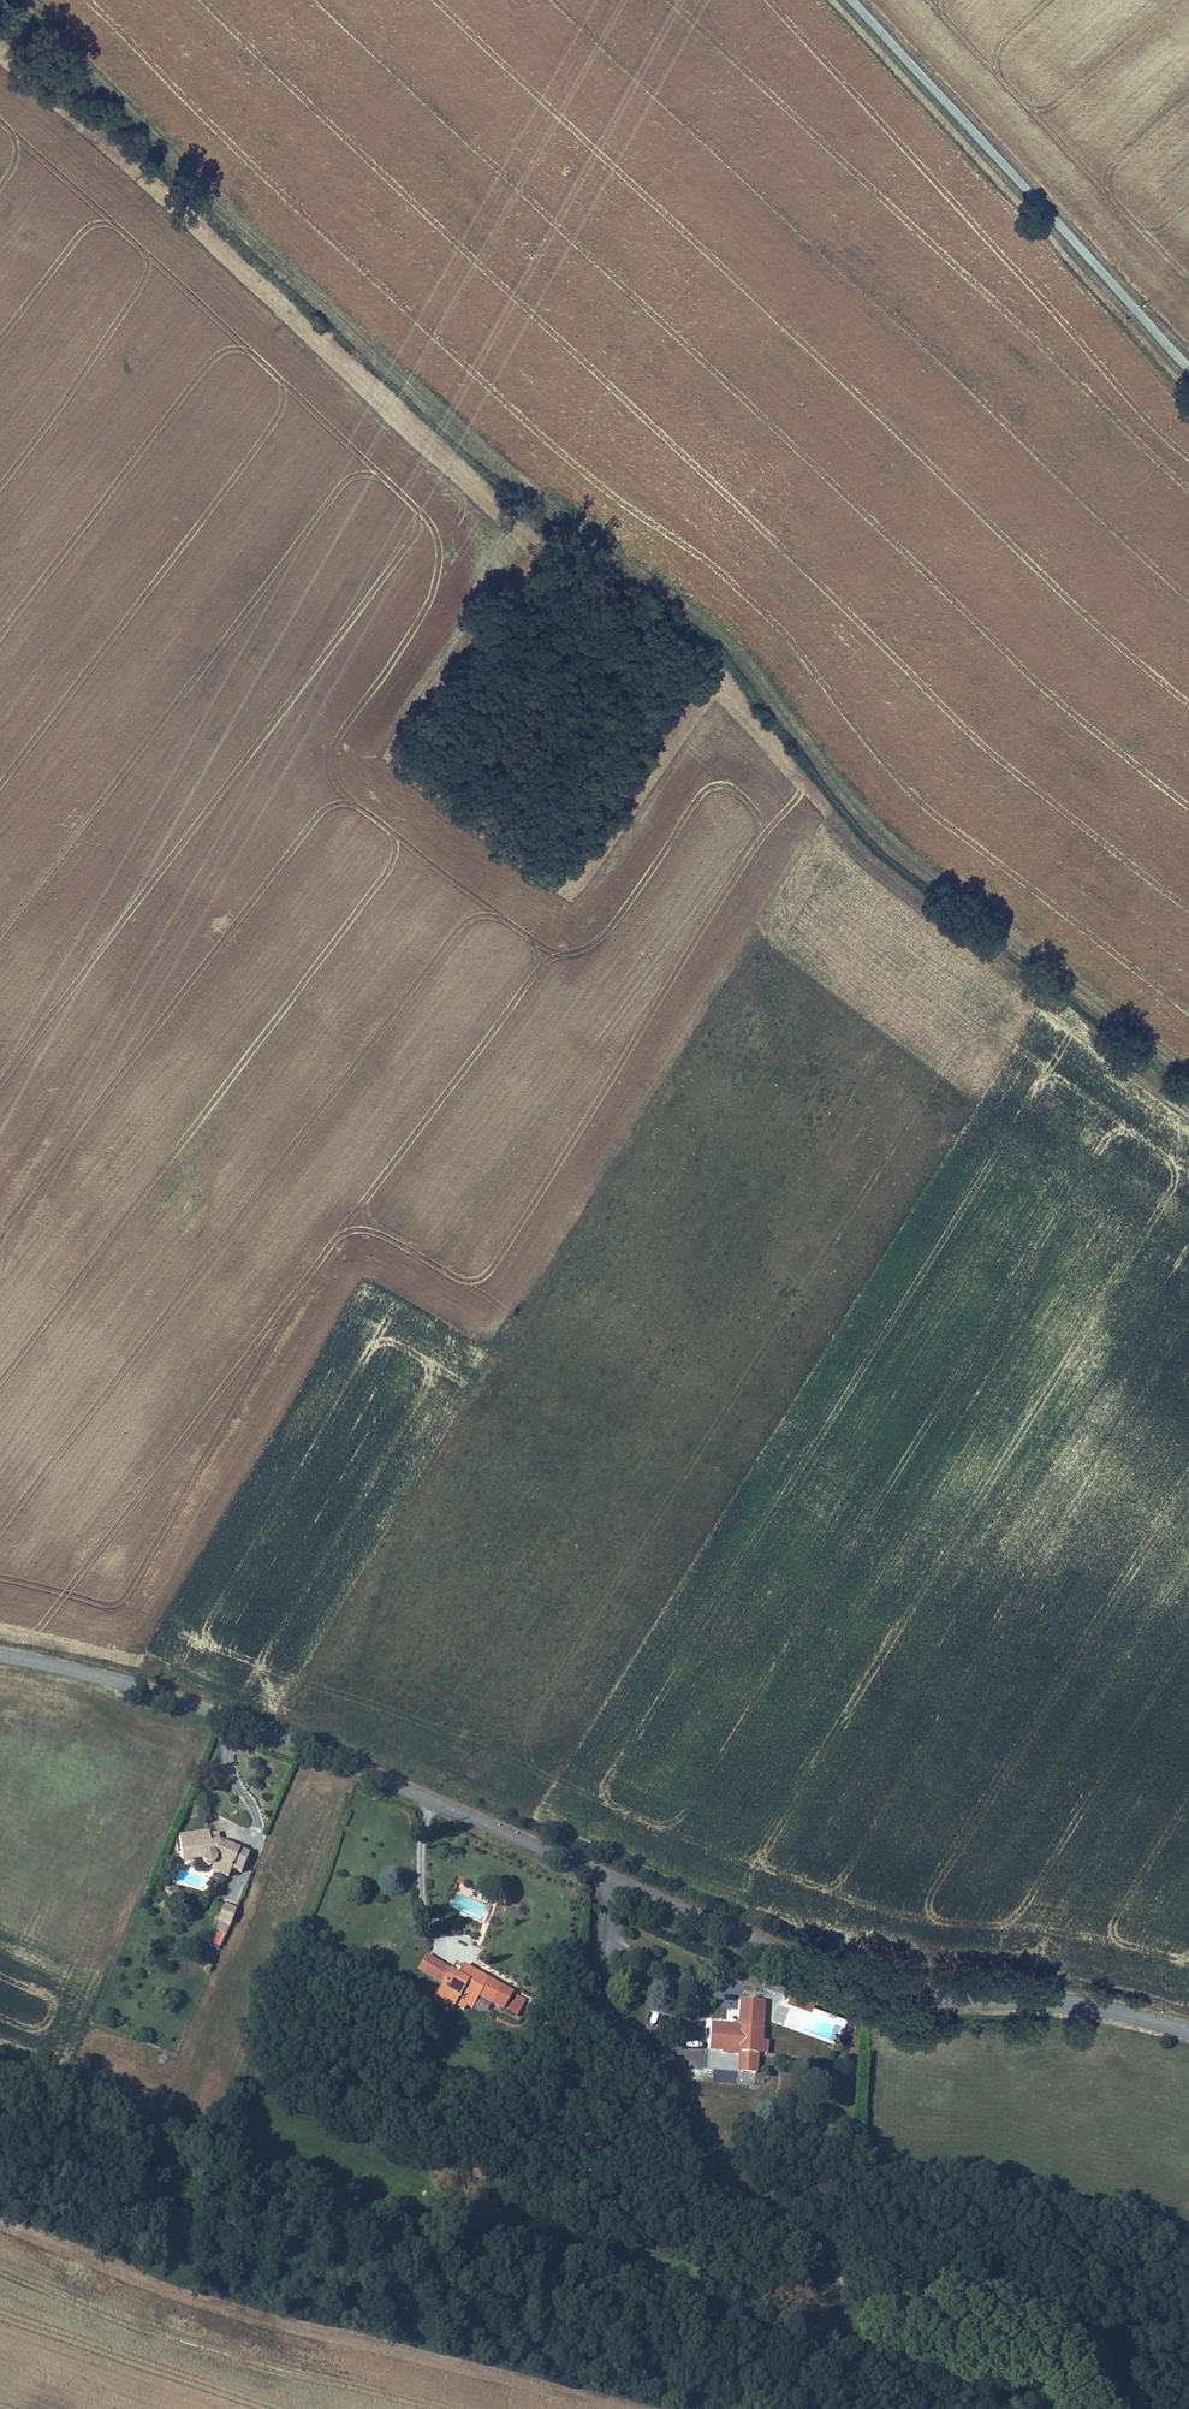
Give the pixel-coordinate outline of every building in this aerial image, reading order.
[(238,1872),(245,1852),(221,1843),(211,1845),(210,1835),(206,1834),(181,1839),(186,1863),(204,1860),(205,1866),(208,1868),(214,1865),(215,1863),(230,1869),(230,1870),(238,1872)] [(211,1845),(221,1843),(219,1834),(210,1835),(211,1845)] [(211,1873),(227,1878),(230,1870),(230,1869),(215,1863),(214,1865),(211,1873)] [(451,1896),(451,1913),(479,1912),(479,1895),(451,1896)] [(226,1936),(236,1910),(223,1905),(214,1931),(226,1936)] [(220,1947),(224,1936),(215,1934),(212,1945),(220,1947)] [(464,1984),(472,1972),(463,1966),(456,1978),(464,1984)] [(507,2002),(494,1994),(498,1987),(472,1972),(464,1984),(456,1978),(446,1973),(431,1996),(450,2008),(457,1995),(471,2004),(475,1999),(511,2021),(518,2009),(507,2002)] [(507,2002),(511,1994),(498,1987),(494,1994),(507,2002)] [(791,1989),(787,2002),(811,2010),(816,1998),(791,1989)] [(743,2019),(761,2021),(763,2003),(745,2001),(743,2019)] [(743,2028),(761,2029),(761,2021),(743,2019),(743,2028)] [(738,2074),(757,2076),(758,2060),(766,2060),(767,2048),(759,2047),(761,2029),(743,2028),(742,2033),(711,2030),(708,2057),(722,2058),(723,2054),(739,2056),(739,2062),(738,2074)] [(723,2054),(722,2058),(722,2061),(739,2062),(739,2056),(723,2054)] [(737,2082),(756,2084),(757,2076),(738,2074),(737,2082)]
